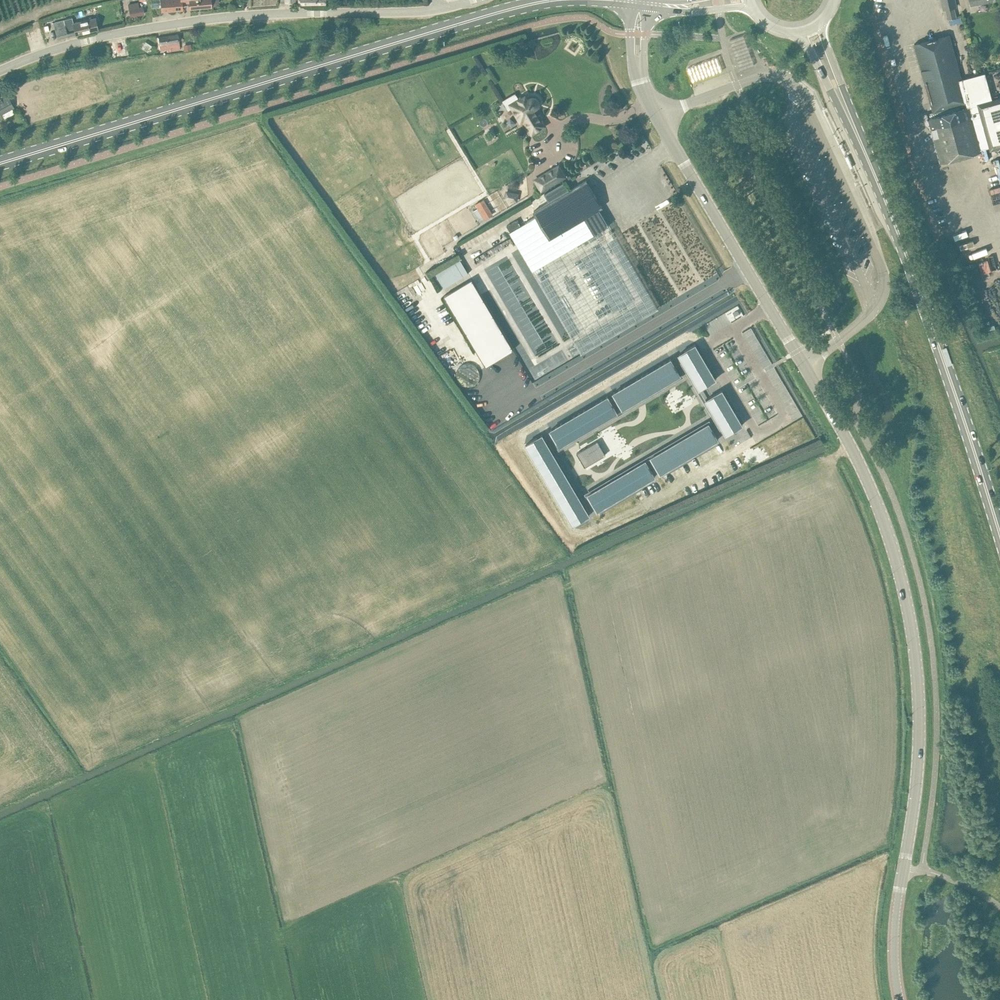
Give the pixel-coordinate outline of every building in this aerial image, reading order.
[(151,8),(161,7),(162,10),(182,9),(181,2),(189,1),(190,8),(211,6),(213,6),(214,5),(218,3),(218,1),(218,0),(151,0),(151,8)] [(942,7),(944,6),(945,10),(946,10),(948,19),(949,19),(957,17),(955,8),(957,7),(956,0),(941,0),(942,7)] [(53,22),(57,39),(75,34),(75,35),(98,29),(95,19),(95,18),(73,23),(72,18),(53,22)] [(167,49),(168,51),(171,51),(171,50),(180,49),(178,34),(159,37),(161,50),(167,49)] [(914,44),(933,112),(958,105),(962,120),(972,117),(961,79),(949,34),(914,44)] [(145,41),(141,48),(148,52),(152,45),(145,41)] [(972,117),(981,149),(990,146),(991,148),(999,146),(999,97),(992,99),(985,72),(961,79),(972,117)] [(524,120),(532,133),(537,130),(533,124),(541,119),(535,109),(537,108),(538,107),(538,106),(539,105),(539,104),(540,103),(540,102),(540,101),(539,100),(539,99),(538,98),(538,97),(537,97),(536,96),(535,96),(534,96),(533,96),(532,96),(531,96),(527,98),(525,95),(519,99),(521,102),(515,106),(519,112),(516,114),(520,122),(524,120)] [(14,107),(8,96),(0,100),(0,114),(14,107)] [(941,162),(950,159),(981,151),(981,149),(972,117),(962,120),(958,105),(933,112),(928,113),(929,117),(928,118),(941,162)] [(542,193),(567,177),(559,163),(533,179),(542,193)] [(510,231),(581,353),(658,308),(599,208),(602,207),(586,180),(534,211),(536,215),(510,231)] [(990,187),(994,200),(999,198),(999,184),(990,187)] [(506,190),(504,199),(517,202),(519,193),(506,190)] [(484,199),(476,204),(478,208),(484,219),(493,214),(484,199)] [(440,290),(469,273),(459,257),(431,273),(440,290)] [(993,264),(995,272),(982,276),(993,320),(999,318),(999,263),(993,264)] [(445,295),(486,366),(514,349),(472,279),(445,295)] [(695,344),(678,354),(699,389),(716,379),(695,344)] [(480,375),(480,374),(480,371),(479,369),(478,367),(476,365),(473,363),(471,362),(469,361),(466,361),(464,361),(461,362),(459,363),(457,365),(455,367),(454,370),(453,373),(453,375),(453,378),(454,380),(456,383),(457,384),(459,386),(461,387),(464,388),(466,388),(469,388),(472,387),(474,386),(476,384),(479,380),(480,378),(480,375)] [(672,361),(614,394),(624,412),(683,378),(672,361)] [(609,398),(551,433),(561,449),(619,415),(609,398)] [(729,401),(713,410),(733,445),(748,437),(729,401)] [(710,426),(652,459),(662,477),(721,443),(710,426)] [(544,437),(526,447),(574,529),(592,518),(544,437)] [(609,438),(584,453),(592,467),(617,453),(609,438)] [(646,462),(588,497),(598,515),(657,480),(646,462)]
